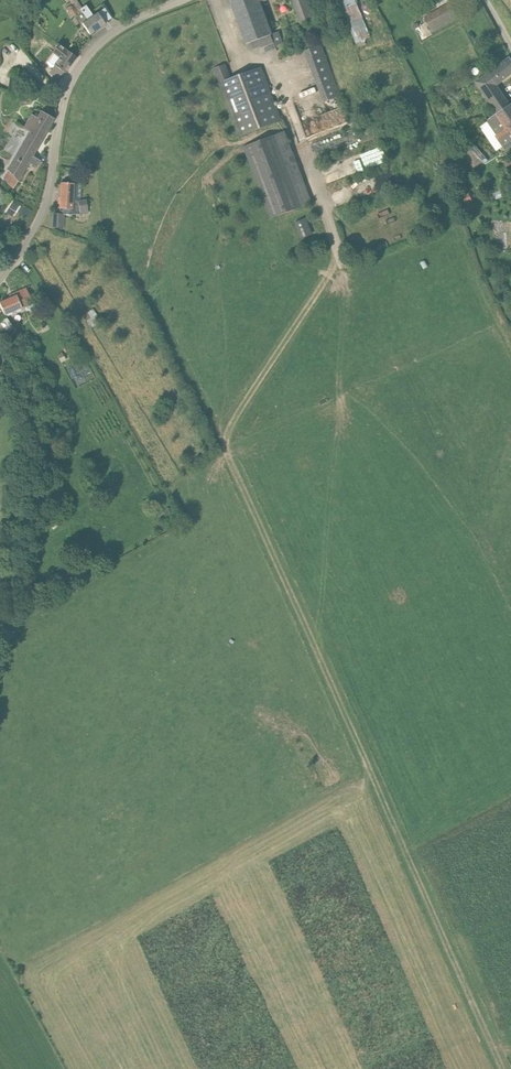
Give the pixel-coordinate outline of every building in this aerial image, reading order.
[(75,8),(84,2),(82,0),(69,0),(70,2),(65,6),(72,15),(78,12),(75,8)] [(247,44),(251,42),(253,49),(261,47),(261,48),(274,43),(275,46),(276,50),(282,48),(281,44),(283,43),(279,31),(272,34),(260,2),(265,0),(231,0),(247,44)] [(302,23),(312,19),(305,0),(293,0),(302,23)] [(362,17),(360,10),(355,0),(335,0),(345,24),(348,23),(356,44),(371,37),(362,17)] [(449,5),(426,18),(432,30),(456,17),(449,5)] [(105,24),(98,13),(93,16),(86,6),(80,9),(88,20),(82,23),(90,34),(105,24)] [(76,57),(67,50),(66,51),(57,44),(56,46),(53,52),(55,53),(49,61),(54,65),(50,72),(59,79),(76,57)] [(340,96),(321,44),(305,51),(324,102),(340,96)] [(509,106),(495,84),(510,73),(510,59),(510,58),(502,63),(500,61),(496,64),(498,67),(477,82),(498,113),(509,106)] [(239,136),(281,121),(261,67),(230,78),(225,64),(214,68),(239,136)] [(33,80),(27,74),(23,79),(27,82),(30,83),(33,80)] [(509,106),(498,113),(488,120),(498,136),(498,137),(505,148),(510,144),(510,104),(509,106)] [(341,109),(322,114),(325,127),(344,123),(341,109)] [(31,131),(4,177),(13,187),(28,162),(36,166),(39,161),(32,156),(53,119),(42,112),(38,119),(32,115),(24,127),(31,131)] [(303,182),(293,186),(274,135),(243,146),(270,219),(311,203),(311,202),(309,203),(302,184),(304,183),(303,182)] [(475,145),(471,148),(468,144),(465,147),(460,151),(461,152),(470,164),(479,158),(481,162),(486,158),(475,145)] [(72,201),(73,183),(61,182),(59,208),(60,208),(59,213),(53,213),(52,227),(63,228),(64,214),(71,215),(72,214),(81,214),(81,213),(88,212),(86,205),(84,201),(79,202),(79,201),(72,201)] [(463,197),(466,203),(472,200),(469,194),(463,197)] [(303,219),(295,222),(301,239),(309,235),(303,219)] [(385,231),(401,224),(399,220),(383,226),(385,231)] [(32,303),(26,288),(15,293),(16,295),(0,302),(0,304),(4,315),(21,307),(21,308),(32,303)] [(95,307),(85,313),(92,326),(102,320),(95,307)] [(13,326),(6,317),(0,321),(0,337),(3,341),(16,331),(17,331),(21,325),(18,322),(13,326)] [(157,517),(161,521),(167,515),(163,511),(157,517)]
